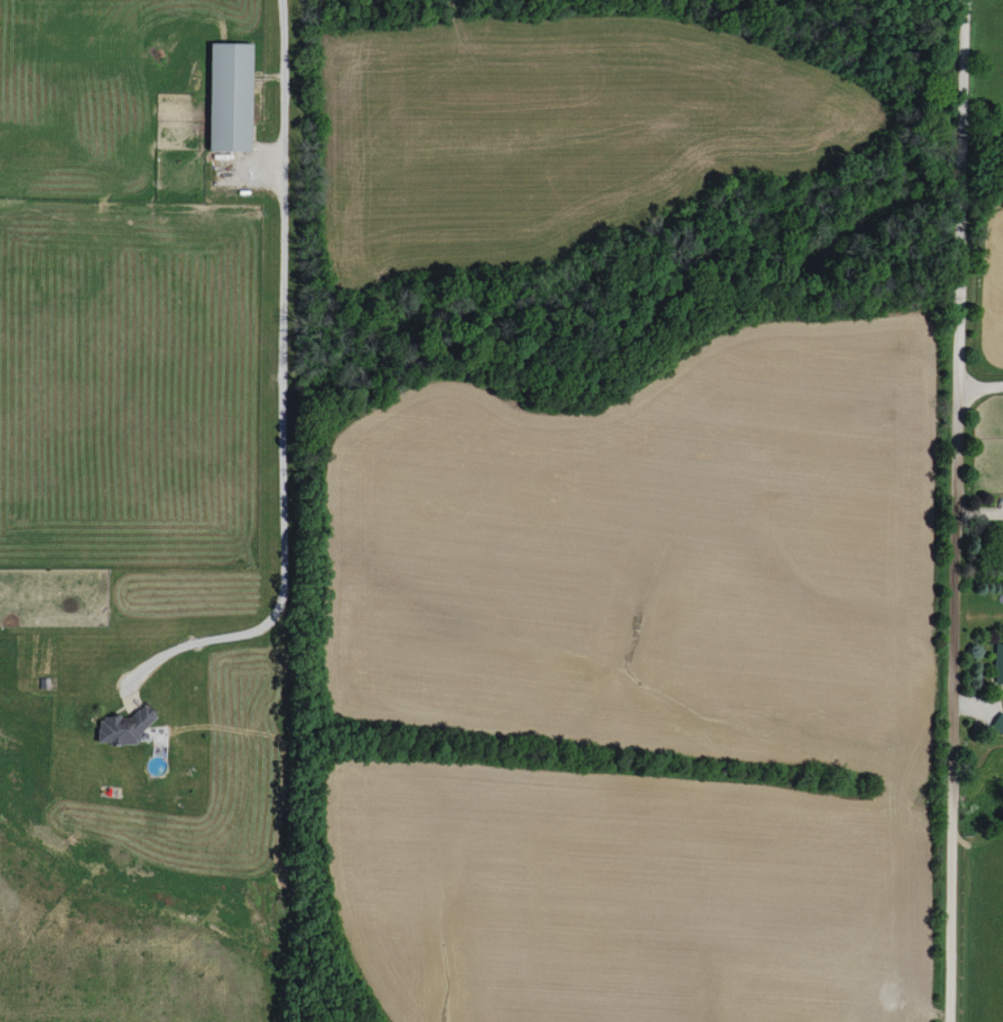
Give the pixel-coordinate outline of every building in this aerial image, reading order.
[(210,151),(253,152),(254,44),(212,43),(210,151)] [(1002,732),(1002,714),(999,712),(992,727),(1002,732)] [(157,722),(156,713),(99,713),(99,743),(140,743),(140,722),(157,722)]
